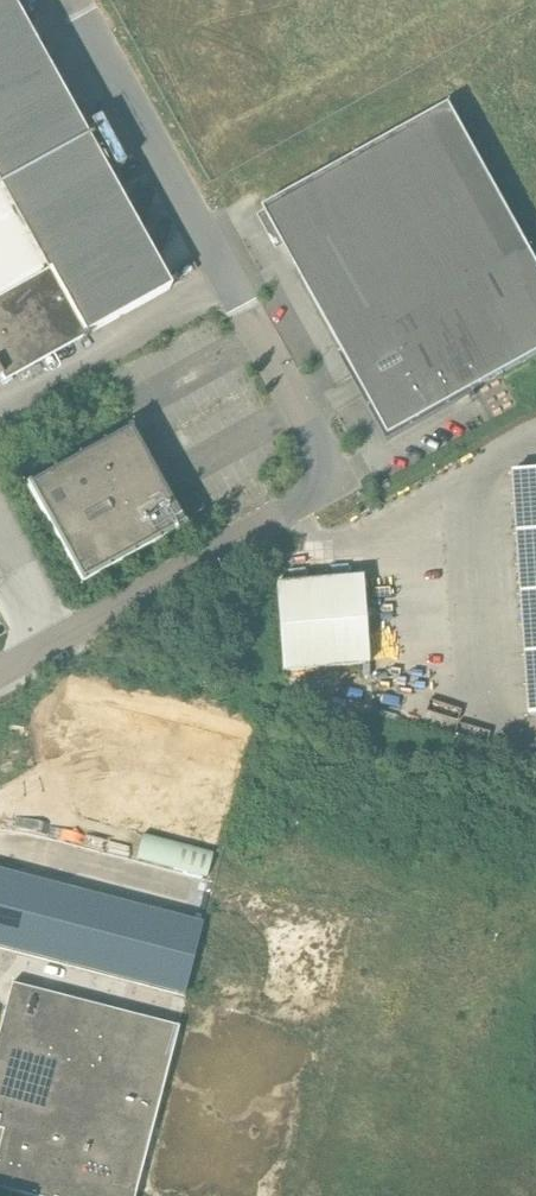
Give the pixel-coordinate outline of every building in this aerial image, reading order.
[(80,341),(82,343),(87,341),(85,338),(170,291),(9,0),(0,0),(0,382),(80,341)] [(473,392),(535,357),(535,262),(450,104),(345,165),(264,210),(366,396),(362,399),(365,404),(369,401),(390,437),(467,394),(470,399),(475,396),(473,392)] [(82,584),(185,527),(131,430),(27,486),(82,584)] [(535,715),(535,469),(514,470),(530,716),(535,715)] [(191,518),(204,511),(195,495),(182,502),(191,518)] [(283,671),(368,665),(362,577),(277,582),(283,671)] [(213,854),(143,835),(136,860),(206,879),(213,854)] [(203,924),(38,881),(0,871),(0,947),(20,952),(184,995),(203,924)] [(68,999),(12,985),(0,1032),(0,1190),(24,1195),(135,1195),(137,1195),(283,1195),(325,1035),(185,999),(177,1027),(68,999)]
